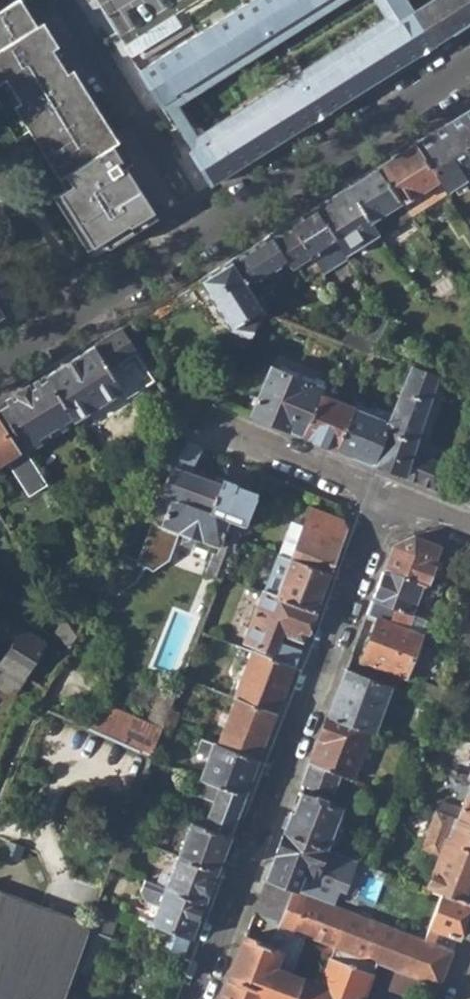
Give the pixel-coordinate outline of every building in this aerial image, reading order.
[(417,8),(411,0),(383,0),(396,20),(309,74),(284,35),(340,0),(246,0),(138,67),(159,102),(189,151),(211,184),(322,114),(426,49),(469,21),(469,0),(430,0),(417,8)] [(32,29),(14,1),(0,10),(0,49),(32,29)] [(92,258),(164,213),(105,119),(44,21),(32,29),(0,49),(0,82),(6,78),(20,101),(13,105),(66,189),(53,197),(92,258)] [(415,143),(445,191),(469,225),(469,109),(415,143)] [(415,143),(377,167),(409,215),(445,191),(415,143)] [(377,167),(346,186),(378,234),(379,236),(387,230),(409,215),(377,167)] [(346,186),(316,205),(347,254),(378,234),(346,186)] [(316,205),(290,222),(308,249),(311,254),(314,258),(324,252),(333,267),(349,258),(347,254),(316,205)] [(290,222),(231,259),(248,287),(290,261),(308,249),(290,222)] [(398,245),(387,230),(379,236),(393,255),(399,249),(398,245)] [(293,266),(311,254),(308,249),(290,261),(293,266)] [(264,311),(248,287),(231,259),(200,279),(236,338),(232,341),(236,347),(240,345),(242,348),(264,311)] [(313,275),(322,290),(330,284),(321,269),(313,275)] [(17,304),(0,277),(0,315),(17,304)] [(445,300),(453,299),(469,296),(460,284),(443,293),(445,300)] [(146,313),(121,329),(127,336),(149,322),(146,313)] [(121,329),(45,376),(73,418),(76,420),(121,391),(118,386),(148,367),(127,336),(121,329)] [(434,489),(445,466),(413,450),(438,380),(434,379),(437,374),(412,365),(392,414),(371,463),(434,489)] [(252,414),(303,435),(323,389),(271,369),(252,414)] [(0,405),(0,409),(24,447),(26,449),(73,418),(45,376),(0,405)] [(150,389),(162,404),(170,399),(160,384),(150,389)] [(303,435),(336,449),(354,404),(341,397),(345,392),(324,384),(323,389),(303,435)] [(336,449),(371,463),(392,414),(377,408),(375,412),(354,404),(336,449)] [(19,453),(24,447),(0,409),(0,466),(19,453)] [(165,429),(182,453),(187,443),(193,433),(183,418),(165,429)] [(182,453),(159,492),(210,511),(219,485),(188,472),(200,447),(187,443),(182,453)] [(282,482),(264,474),(260,484),(278,490),(282,482)] [(248,513),(253,499),(232,491),(235,484),(222,479),(219,485),(210,511),(243,524),(248,513)] [(180,533),(219,549),(216,557),(213,555),(206,574),(221,580),(237,540),(243,524),(210,511),(159,492),(143,518),(135,532),(104,586),(118,594),(141,582),(149,568),(156,572),(170,560),(180,533)] [(125,526),(135,532),(143,518),(136,509),(125,526)] [(311,509),(303,527),(291,559),(328,572),(346,525),(345,523),(311,509)] [(254,516),(248,513),(243,524),(237,540),(247,543),(255,524),(252,522),(254,516)] [(279,554),(291,559),(303,527),(291,522),(279,554)] [(392,545),(384,568),(422,583),(424,584),(441,545),(415,535),(392,545)] [(263,592),(313,611),(328,572),(291,559),(279,554),(277,554),(262,592),(263,592)] [(384,568),(368,608),(407,622),(422,583),(384,568)] [(252,653),(270,659),(291,668),(299,648),(278,640),(280,633),(301,642),(313,611),(263,592),(245,641),(255,645),(252,653)] [(365,615),(378,619),(405,627),(407,622),(368,608),(365,615)] [(26,623),(48,636),(54,624),(36,610),(26,623)] [(421,634),(405,627),(378,619),(362,659),(404,675),(421,634)] [(461,644),(460,648),(469,652),(469,620),(461,644)] [(0,662),(0,663),(23,678),(45,642),(22,628),(0,662)] [(62,635),(72,640),(75,635),(66,629),(62,635)] [(50,650),(63,657),(69,648),(55,640),(50,650)] [(252,653),(235,699),(275,714),(291,668),(270,659),(252,653)] [(23,678),(0,663),(0,687),(12,694),(23,678)] [(346,668),(328,716),(369,731),(373,734),(392,686),(346,668)] [(148,726),(161,732),(164,724),(170,709),(175,696),(162,690),(148,726)] [(235,699),(217,746),(257,761),(275,714),(235,699)] [(434,717),(439,704),(424,699),(419,712),(434,717)] [(164,724),(174,728),(180,713),(170,709),(164,724)] [(93,732),(151,757),(161,732),(148,726),(116,712),(110,724),(98,720),(93,732)] [(328,716),(311,761),(340,772),(353,778),(369,731),(328,716)] [(201,778),(203,779),(244,795),(257,761),(217,746),(202,739),(197,752),(209,756),(201,778)] [(332,793),(340,772),(311,761),(303,783),(332,793)] [(213,800),(203,827),(228,837),(244,795),(203,779),(198,793),(213,800)] [(458,820),(469,825),(469,789),(458,820)] [(301,793),(284,833),(325,849),(339,807),(301,793)] [(458,820),(433,810),(419,848),(439,856),(427,887),(441,893),(469,902),(469,825),(458,820)] [(191,823),(179,856),(215,870),(228,837),(203,827),(191,823)] [(325,849),(284,833),(266,879),(291,888),(295,890),(297,885),(334,899),(338,888),(344,890),(355,860),(325,849)] [(179,856),(166,888),(203,903),(215,870),(179,856)] [(266,879),(260,896),(284,905),(291,888),(266,879)] [(158,907),(153,923),(191,936),(203,903),(166,888),(146,880),(141,892),(146,903),(158,907)] [(334,899),(297,885),(295,890),(332,905),(334,899)] [(244,937),(220,998),(363,998),(377,961),(440,985),(453,951),(433,943),(423,940),(332,905),(295,890),(291,888),(284,905),(278,921),(269,946),(244,937)] [(62,998),(90,922),(0,889),(0,998),(62,998)] [(469,907),(469,902),(441,893),(423,940),(433,943),(438,931),(458,938),(469,907)] [(254,911),(278,921),(284,905),(260,896),(254,911)] [(98,904),(95,925),(113,927),(116,906),(98,904)] [(184,955),(191,936),(153,923),(143,920),(140,929),(160,937),(157,944),(184,955)]
